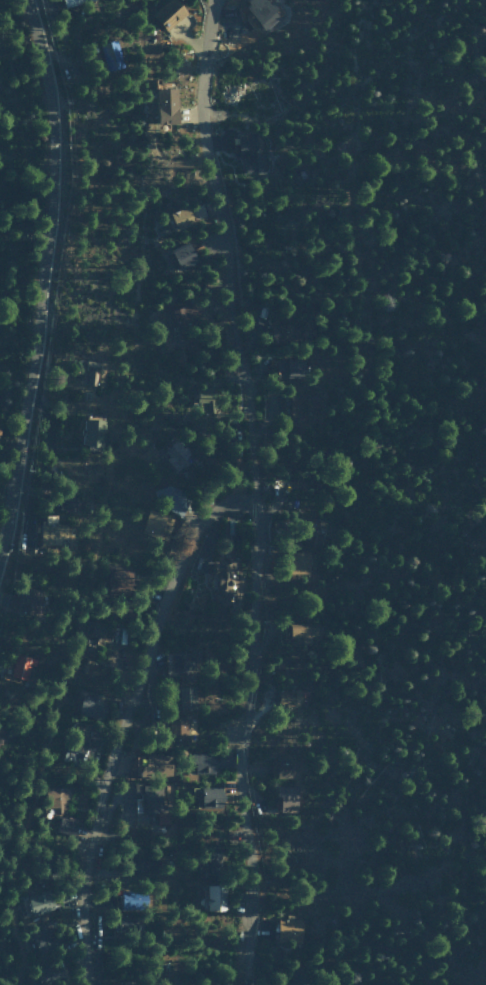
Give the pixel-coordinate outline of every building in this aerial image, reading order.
[(176,0),(169,0),(148,15),(161,32),(187,14),(176,0)] [(121,67),(116,41),(100,44),(104,70),(121,67)] [(178,124),(177,88),(157,89),(157,125),(178,124)] [(245,174),(265,174),(264,150),(256,150),(256,135),(231,135),(232,156),(244,155),(245,174)] [(190,208),(171,212),(174,229),(193,225),(190,208)] [(171,253),(180,270),(198,262),(189,244),(171,253)] [(171,334),(200,327),(194,303),(165,311),(171,334)] [(297,341),(296,325),(271,326),(272,342),(297,341)] [(277,359),(277,378),(303,378),(303,360),(277,359)] [(98,361),(77,360),(76,384),(97,385),(98,361)] [(104,421),(83,420),(82,446),(103,447),(104,421)] [(162,454),(179,470),(188,461),(185,458),(190,453),(176,439),(162,454)] [(187,493),(160,483),(152,502),(179,514),(187,493)] [(161,538),(168,514),(148,508),(141,532),(161,538)] [(40,524),(40,545),(67,546),(67,524),(55,524),(55,516),(45,515),(45,524),(40,524)] [(288,573),(310,573),(311,551),(289,551),(288,573)] [(214,561),(214,574),(215,574),(215,606),(232,606),(232,580),(235,580),(235,561),(214,561)] [(105,591),(127,595),(132,570),(110,565),(105,591)] [(16,610),(36,612),(39,588),(19,586),(16,610)] [(95,642),(113,644),(115,625),(86,621),(84,634),(96,635),(95,642)] [(283,624),(283,641),(316,642),(316,624),(283,624)] [(183,671),(183,681),(191,681),(190,652),(171,652),(172,671),(183,671)] [(37,657),(14,654),(11,676),(28,678),(30,667),(36,668),(37,657)] [(195,685),(173,686),(174,708),(196,708),(195,685)] [(303,689),(278,689),(278,707),(304,707),(303,689)] [(102,720),(107,698),(82,693),(77,714),(102,720)] [(190,738),(189,718),(168,719),(169,738),(190,738)] [(188,763),(195,763),(195,773),(218,774),(218,753),(188,753),(188,763)] [(295,753),(277,753),(276,777),(295,777),(295,753)] [(172,776),(172,755),(145,755),(145,776),(172,776)] [(141,812),(170,811),(170,784),(135,785),(135,792),(140,792),(141,812)] [(202,806),(220,807),(221,787),(202,786),(202,806)] [(280,811),(298,811),(299,786),(277,786),(277,796),(280,796),(280,811)] [(44,808),(52,807),(52,813),(66,813),(65,788),(44,788),(44,808)] [(77,821),(61,816),(57,829),(73,834),(77,821)] [(225,910),(224,884),(207,884),(207,910),(225,910)] [(31,914),(53,910),(50,891),(27,895),(31,914)] [(120,909),(147,910),(147,891),(121,891),(120,909)] [(142,916),(114,917),(115,936),(142,935),(142,916)] [(302,919),(294,920),(294,916),(278,917),(279,941),(303,941),(302,919)] [(30,947),(35,945),(38,953),(53,948),(44,924),(24,932),(30,947)] [(58,962),(34,970),(40,984),(41,984),(64,977),(58,962)] [(292,982),(282,983),(282,984),(312,984),(310,969),(290,972),(292,982)]
